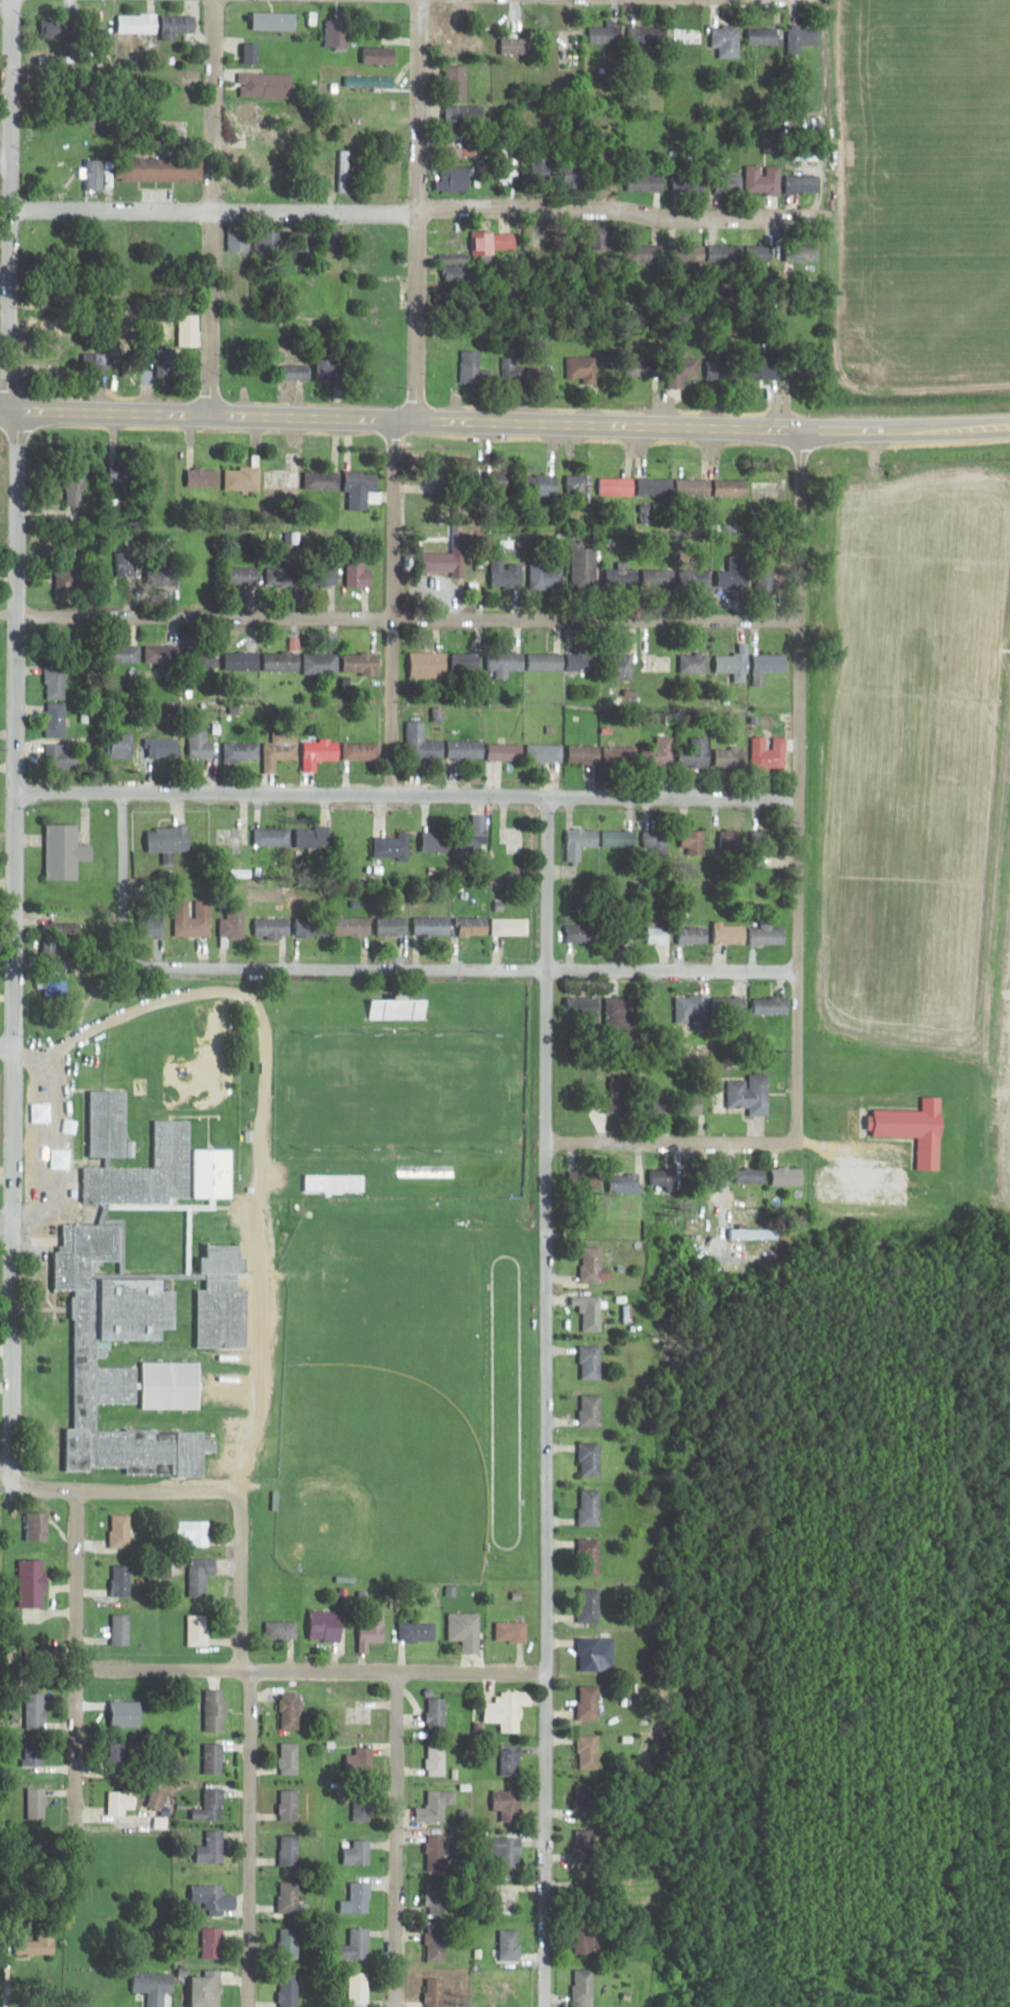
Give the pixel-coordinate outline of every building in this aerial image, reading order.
[(297,29),(297,12),(254,12),(254,29),(297,29)] [(158,32),(158,14),(119,14),(119,32),(158,32)] [(198,14),(163,14),(163,38),(177,38),(177,32),(198,32),(198,14)] [(69,18),(42,18),(42,38),(69,38),(69,18)] [(327,20),(327,47),(349,47),(349,20),(327,20)] [(590,25),(590,42),(623,42),(623,25),(590,25)] [(741,25),(714,25),(714,47),(719,47),(719,57),(741,57),(741,25)] [(821,55),(821,26),(790,26),(790,55),(821,55)] [(747,27),(747,44),(780,44),(780,27),(747,27)] [(260,42),(244,42),(244,64),(260,64),(260,42)] [(362,47),(362,63),(398,63),(398,47),(362,47)] [(57,58),(42,55),(41,61),(56,64),(57,58)] [(468,63),(451,63),(450,98),(468,98),(468,63)] [(293,73),(234,72),(234,96),(293,97),(293,73)] [(345,86),(395,86),(395,76),(345,76),(345,86)] [(262,120),(262,103),(243,103),(243,120),(262,120)] [(469,105),(447,106),(448,155),(478,155),(478,146),(470,146),(469,105)] [(550,172),(547,154),(531,156),(534,175),(550,172)] [(116,157),(116,181),(203,181),(203,157),(116,157)] [(516,159),(502,159),(502,183),(516,183),(516,159)] [(471,166),(440,166),(440,189),(471,189),(471,166)] [(563,186),(585,186),(585,166),(563,166),(563,186)] [(781,194),(781,166),(765,166),(765,194),(781,194)] [(742,191),(742,171),(719,171),(719,191),(742,191)] [(665,174),(629,174),(629,190),(665,190),(665,174)] [(674,174),(674,191),(709,191),(709,174),(674,174)] [(788,174),(788,192),(823,192),(823,174),(788,174)] [(533,248),(552,248),(552,224),(533,224),(533,248)] [(612,250),(612,227),(592,227),(592,250),(612,250)] [(228,250),(247,250),(247,229),(228,229),(228,250)] [(281,255),(281,229),(255,229),(255,255),(281,255)] [(497,255),(497,231),(473,231),(473,255),(497,255)] [(675,243),(675,263),(704,263),(704,243),(675,243)] [(788,243),(788,261),(821,261),(821,243),(788,243)] [(662,262),(662,244),(630,244),(630,261),(662,262)] [(774,262),(774,244),(722,244),(722,262),(774,262)] [(470,281),(470,263),(470,253),(444,254),(445,282),(470,281)] [(200,346),(200,314),(180,314),(180,346),(200,346)] [(243,315),(230,315),(230,350),(243,350),(243,315)] [(492,368),(482,368),(482,348),(464,348),(464,381),(492,381),(492,368)] [(85,369),(108,369),(108,352),(85,352),(85,369)] [(597,355),(567,355),(567,378),(583,378),(583,383),(597,383),(597,355)] [(502,381),(530,381),(530,356),(502,356),(502,381)] [(700,357),(670,357),(670,387),(685,387),(685,376),(700,376),(700,357)] [(319,380),(347,380),(347,358),(319,358),(319,380)] [(662,376),(662,358),(626,358),(626,376),(662,376)] [(709,359),(709,377),(739,377),(739,359),(709,359)] [(781,359),(757,359),(757,378),(783,378),(783,373),(793,373),(793,364),(781,364),(781,359)] [(311,365),(283,365),(283,379),(311,379),(311,365)] [(261,467),(226,467),(226,491),(261,491),(261,467)] [(302,489),(302,467),(272,467),(272,489),(302,489)] [(220,487),(220,468),(189,468),(189,487),(220,487)] [(341,471),(310,471),(310,491),(341,491),(341,471)] [(369,510),(369,491),(379,491),(379,471),(349,471),(348,510),(369,510)] [(88,472),(67,472),(67,506),(88,506),(88,472)] [(557,495),(557,475),(533,475),(533,495),(557,495)] [(568,475),(568,502),(591,502),(591,475),(568,475)] [(599,495),(634,495),(634,477),(599,477),(599,495)] [(640,495),(674,495),(674,478),(640,478),(640,495)] [(678,496),(711,496),(711,478),(678,478),(678,496)] [(749,480),(716,480),(716,497),(749,497),(749,480)] [(427,571),(464,571),(464,541),(451,541),(451,552),(427,552),(427,571)] [(598,547),(582,547),(582,541),(573,541),(573,584),(598,584),(598,547)] [(137,551),(117,551),(117,576),(137,576),(137,551)] [(505,556),(493,556),(493,586),(524,586),(524,569),(505,569),(505,556)] [(531,556),(531,587),(563,587),(563,567),(550,567),(550,556),(531,556)] [(374,587),(374,570),(365,570),(365,561),(348,561),(348,586),(374,587)] [(322,570),(327,579),(336,574),(332,565),(322,570)] [(259,584),(259,567),(228,567),(228,584),(259,584)] [(300,583),(300,567),(267,567),(267,583),(300,583)] [(638,585),(638,567),(607,567),(607,585),(638,585)] [(777,589),(775,568),(758,569),(759,591),(777,589)] [(645,569),(645,586),(678,586),(678,569),(645,569)] [(56,571),(56,597),(78,597),(78,571),(56,571)] [(114,643),(114,661),(140,661),(140,643),(114,643)] [(179,662),(179,645),(145,645),(145,662),(179,662)] [(617,679),(634,679),(634,649),(617,649),(617,679)] [(260,651),(227,651),(227,670),(260,670),(260,651)] [(301,651),(266,651),(266,671),(301,671),(301,651)] [(447,651),(411,651),(411,677),(447,677),(447,651)] [(491,651),(491,670),(521,670),(521,651),(491,651)] [(569,670),(602,670),(602,651),(569,651),(569,670)] [(453,652),(453,671),(481,671),(481,652),(453,652)] [(339,653),(305,653),(305,673),(339,673),(339,653)] [(343,671),(381,671),(381,653),(343,653),(343,671)] [(529,653),(529,669),(564,669),(564,653),(529,653)] [(747,673),(747,653),(717,653),(718,673),(747,673)] [(708,673),(708,654),(681,654),(681,673),(708,673)] [(788,654),(755,654),(755,684),(766,684),(766,671),(788,671),(788,654)] [(66,665),(46,666),(46,698),(67,698),(66,665)] [(66,702),(47,702),(47,736),(66,736),(66,702)] [(408,721),(407,758),(484,759),(485,740),(425,739),(425,721),(408,721)] [(207,740),(207,730),(191,730),(191,758),(214,758),(215,740),(207,740)] [(264,742),(264,773),(277,773),(277,759),(297,759),(298,731),(272,731),(272,742),(264,742)] [(133,758),(133,732),(112,732),(112,758),(133,758)] [(710,736),(692,736),(692,747),(680,747),(680,767),(710,767),(710,736)] [(753,737),(752,767),(786,767),(787,738),(753,737)] [(151,738),(151,756),(179,756),(179,738),(151,738)] [(305,740),(305,762),(333,762),(333,740),(305,740)] [(225,760),(258,760),(258,742),(225,742),(225,760)] [(379,742),(343,742),(343,760),(379,760),(379,742)] [(47,743),(47,764),(74,764),(74,743),(47,743)] [(523,743),(489,743),(489,760),(523,760),(523,743)] [(527,762),(563,762),(563,744),(527,744),(527,762)] [(601,762),(601,745),(569,745),(569,762),(601,762)] [(639,746),(603,746),(603,768),(639,768),(639,746)] [(669,753),(660,747),(655,754),(663,760),(669,753)] [(716,768),(747,768),(747,747),(716,747),(716,768)] [(79,824),(47,824),(47,880),(79,880),(79,860),(94,860),(94,845),(79,845),(79,824)] [(148,852),(190,851),(190,826),(147,827),(148,852)] [(330,827),(300,827),(300,849),(330,849),(330,827)] [(525,854),(525,827),(501,827),(501,854),(525,854)] [(242,846),(242,829),(214,829),(214,846),(242,846)] [(255,846),(290,846),(290,829),(255,829),(255,846)] [(581,861),(582,847),(599,847),(599,829),(568,829),(567,861),(581,861)] [(670,851),(670,829),(645,829),(645,851),(670,851)] [(706,829),(684,829),(684,856),(706,856),(706,829)] [(722,853),(742,853),(742,829),(722,829),(722,853)] [(410,831),(398,831),(398,837),(375,837),(375,858),(410,858),(410,831)] [(637,831),(606,831),(606,846),(637,846),(637,831)] [(423,851),(450,851),(450,832),(423,832),(423,851)] [(489,832),(456,832),(456,857),(489,857),(489,832)] [(175,935),(210,935),(210,900),(195,901),(195,918),(190,918),(189,901),(175,901),(175,935)] [(245,938),(245,909),(228,909),(228,919),(219,919),(219,938),(245,938)] [(371,917),(336,917),(336,935),(371,935),(371,917)] [(255,918),(255,937),(290,937),(290,918),(255,918)] [(330,918),(296,918),(296,936),(330,936),(330,918)] [(379,918),(379,935),(407,935),(407,918),(379,918)] [(451,935),(451,918),(415,918),(415,935),(451,935)] [(489,918),(459,918),(459,935),(489,935),(489,918)] [(494,935),(528,935),(528,918),(494,918),(494,935)] [(773,918),(763,918),(763,927),(752,927),(752,944),(787,944),(787,928),(773,928),(773,918)] [(569,943),(599,943),(599,924),(569,924),(569,943)] [(747,944),(747,924),(716,924),(716,944),(747,944)] [(669,927),(648,927),(648,944),(669,944),(669,927)] [(709,927),(681,927),(681,944),(709,944),(709,927)] [(63,943),(49,939),(44,954),(58,959),(63,943)] [(44,996),(64,996),(64,977),(44,977),(44,996)] [(710,1028),(710,994),(676,994),(676,1017),(692,1017),(692,1028),(710,1028)] [(601,996),(569,996),(569,1017),(601,1017),(601,996)] [(717,996),(717,1017),(746,1017),(746,996),(717,996)] [(754,997),(754,1015),(791,1015),(791,997),(754,997)] [(428,1019),(428,1000),(371,1000),(371,1019),(428,1019)] [(770,1114),(770,1074),(749,1074),(749,1078),(729,1078),(729,1107),(751,1107),(751,1114),(770,1114)] [(631,1113),(631,1076),(610,1076),(610,1113),(631,1113)] [(92,1156),(127,1156),(127,1090),(92,1090),(92,1156)] [(676,1109),(698,1114),(703,1095),(681,1090),(676,1109)] [(942,1170),(944,1097),(924,1096),(924,1110),(875,1109),(874,1135),(920,1137),(919,1169),(942,1170)] [(62,1469),(194,1476),(227,1436),(97,1428),(99,1404),(200,1410),(202,1368),(98,1362),(99,1339),(165,1343),(166,1332),(177,1328),(179,1291),(166,1291),(166,1278),(96,1274),(96,1262),(124,1263),(126,1219),(233,1181),(234,1150),(190,1148),(192,1121),(157,1119),(154,1169),(85,1165),(83,1202),(103,1203),(102,1226),(76,1224),(62,1469)] [(805,1185),(805,1167),(774,1167),(774,1185),(805,1185)] [(651,1187),(678,1187),(678,1168),(651,1168),(651,1187)] [(767,1182),(767,1168),(739,1168),(739,1182),(767,1182)] [(616,1193),(642,1193),(642,1172),(616,1172),(616,1193)] [(365,1193),(365,1174),(302,1174),(302,1193),(365,1193)] [(780,1239),(780,1228),(730,1228),(730,1239),(780,1239)] [(199,1348),(249,1348),(249,1290),(239,1290),(239,1273),(249,1273),(249,1258),(243,1258),(243,1245),(208,1245),(208,1257),(205,1257),(205,1290),(199,1290),(199,1348)] [(604,1269),(604,1247),(582,1247),(582,1282),(613,1282),(613,1269),(604,1269)] [(603,1295),(582,1295),(582,1332),(603,1332),(603,1295)] [(602,1345),(582,1345),(582,1380),(602,1380),(602,1345)] [(602,1395),(581,1395),(581,1427),(602,1427),(602,1395)] [(601,1442),(581,1442),(581,1477),(601,1477),(601,1442)] [(580,1526),(601,1526),(601,1490),(580,1490),(580,1526)] [(50,1542),(50,1512),(28,1512),(28,1542),(50,1542)] [(110,1547),(132,1547),(132,1514),(110,1514),(110,1547)] [(190,1538),(190,1546),(209,1546),(209,1520),(181,1520),(181,1538),(190,1538)] [(601,1539),(580,1539),(580,1575),(601,1575),(601,1539)] [(207,1574),(218,1574),(218,1558),(189,1558),(189,1596),(207,1596),(207,1574)] [(21,1607),(47,1607),(47,1559),(22,1559),(21,1607)] [(131,1596),(131,1565),(113,1565),(113,1596),(131,1596)] [(601,1588),(580,1588),(580,1622),(601,1622),(601,1588)] [(311,1611),(311,1640),(343,1640),(343,1611),(311,1611)] [(363,1642),(385,1642),(385,1611),(363,1611),(363,1642)] [(480,1613),(450,1613),(450,1641),(463,1641),(463,1653),(481,1653),(480,1613)] [(130,1614),(112,1614),(112,1645),(130,1645),(130,1614)] [(208,1614),(188,1615),(189,1646),(209,1645),(208,1614)] [(297,1640),(297,1621),(264,1621),(264,1640),(297,1640)] [(436,1622),(399,1622),(399,1641),(436,1641),(436,1622)] [(527,1642),(527,1622),(497,1622),(497,1642),(527,1642)] [(615,1670),(615,1638),(580,1638),(580,1670),(615,1670)] [(45,1649),(32,1649),(31,1666),(45,1667),(45,1649)] [(579,1720),(601,1720),(601,1685),(579,1685),(579,1720)] [(204,1690),(204,1733),(226,1732),(226,1690),(204,1690)] [(302,1729),(302,1692),(280,1692),(280,1729),(302,1729)] [(486,1703),(486,1722),(503,1722),(503,1733),(522,1733),(522,1705),(533,1705),(533,1692),(499,1692),(499,1703),(486,1703)] [(27,1693),(27,1729),(45,1729),(45,1693),(27,1693)] [(110,1697),(110,1728),(129,1728),(129,1697),(110,1697)] [(429,1730),(447,1730),(447,1698),(429,1698),(429,1730)] [(374,1700),(355,1700),(355,1705),(347,1705),(347,1724),(374,1724),(374,1700)] [(601,1735),(579,1735),(579,1769),(601,1769),(601,1735)] [(23,1766),(44,1766),(44,1741),(23,1741),(23,1766)] [(223,1774),(223,1741),(202,1741),(202,1774),(223,1774)] [(127,1774),(127,1742),(110,1742),(110,1774),(127,1774)] [(299,1743),(281,1743),(281,1774),(299,1774),(299,1743)] [(428,1744),(428,1776),(447,1776),(447,1744),(428,1744)] [(501,1746),(501,1776),(523,1776),(523,1746),(501,1746)] [(343,1754),(343,1773),(372,1773),(372,1748),(355,1748),(355,1754),(343,1754)] [(596,1817),(595,1785),(576,1785),(576,1818),(596,1817)] [(168,1792),(154,1787),(147,1805),(162,1810),(168,1792)] [(205,1809),(192,1809),(192,1820),(224,1820),(224,1787),(205,1787),(205,1809)] [(47,1789),(26,1789),(26,1819),(47,1819),(47,1789)] [(299,1790),(281,1790),(281,1821),(299,1821),(299,1790)] [(106,1812),(136,1812),(137,1792),(106,1791),(106,1812)] [(446,1822),(446,1804),(457,1804),(457,1791),(428,1791),(428,1808),(417,1808),(417,1822),(446,1822)] [(522,1791),(494,1791),(494,1811),(502,1811),(502,1823),(522,1823),(522,1791)] [(371,1821),(371,1794),(353,1794),(353,1821),(371,1821)] [(224,1863),(224,1830),(207,1830),(207,1845),(198,1845),(198,1863),(224,1863)] [(595,1830),(576,1830),(576,1867),(595,1867),(595,1830)] [(300,1835),(281,1835),(281,1866),(300,1866),(300,1835)] [(428,1872),(447,1872),(447,1835),(428,1835),(428,1872)] [(522,1839),(496,1839),(496,1868),(522,1868),(522,1839)] [(371,1842),(344,1842),(344,1863),(371,1863),(371,1842)] [(299,1912),(299,1880),(280,1880),(280,1912),(299,1912)] [(351,1900),(340,1900),(340,1913),(371,1913),(371,1882),(351,1882),(351,1900)] [(446,1915),(446,1883),(427,1883),(427,1915),(446,1915)] [(190,1884),(190,1909),(223,1909),(223,1884),(190,1884)] [(577,1954),(600,1954),(600,1923),(577,1923),(577,1954)] [(428,1962),(447,1962),(447,1927),(428,1927),(428,1962)] [(223,1960),(223,1928),(203,1928),(203,1960),(223,1960)] [(281,1955),(299,1956),(300,1928),(282,1928),(281,1955)] [(347,1960),(371,1960),(371,1928),(347,1928),(347,1960)] [(500,1930),(500,1961),(521,1961),(521,1930),(500,1930)] [(54,1933),(37,1934),(37,1939),(16,1940),(16,1955),(55,1954),(54,1933)] [(595,1970),(574,1970),(574,2004),(595,2004),(595,1970)] [(165,1993),(174,1993),(175,1973),(135,1972),(134,1992),(148,1992),(148,2006),(165,2006),(165,1993)] [(281,1973),(281,2006),(299,2006),(299,1973),(281,1973)] [(368,1973),(351,1973),(351,2006),(368,2006),(368,1973)] [(193,2006),(221,2006),(221,1977),(192,1977),(193,2006)] [(426,1979),(426,2006),(445,2006),(445,1979),(426,1979)]
